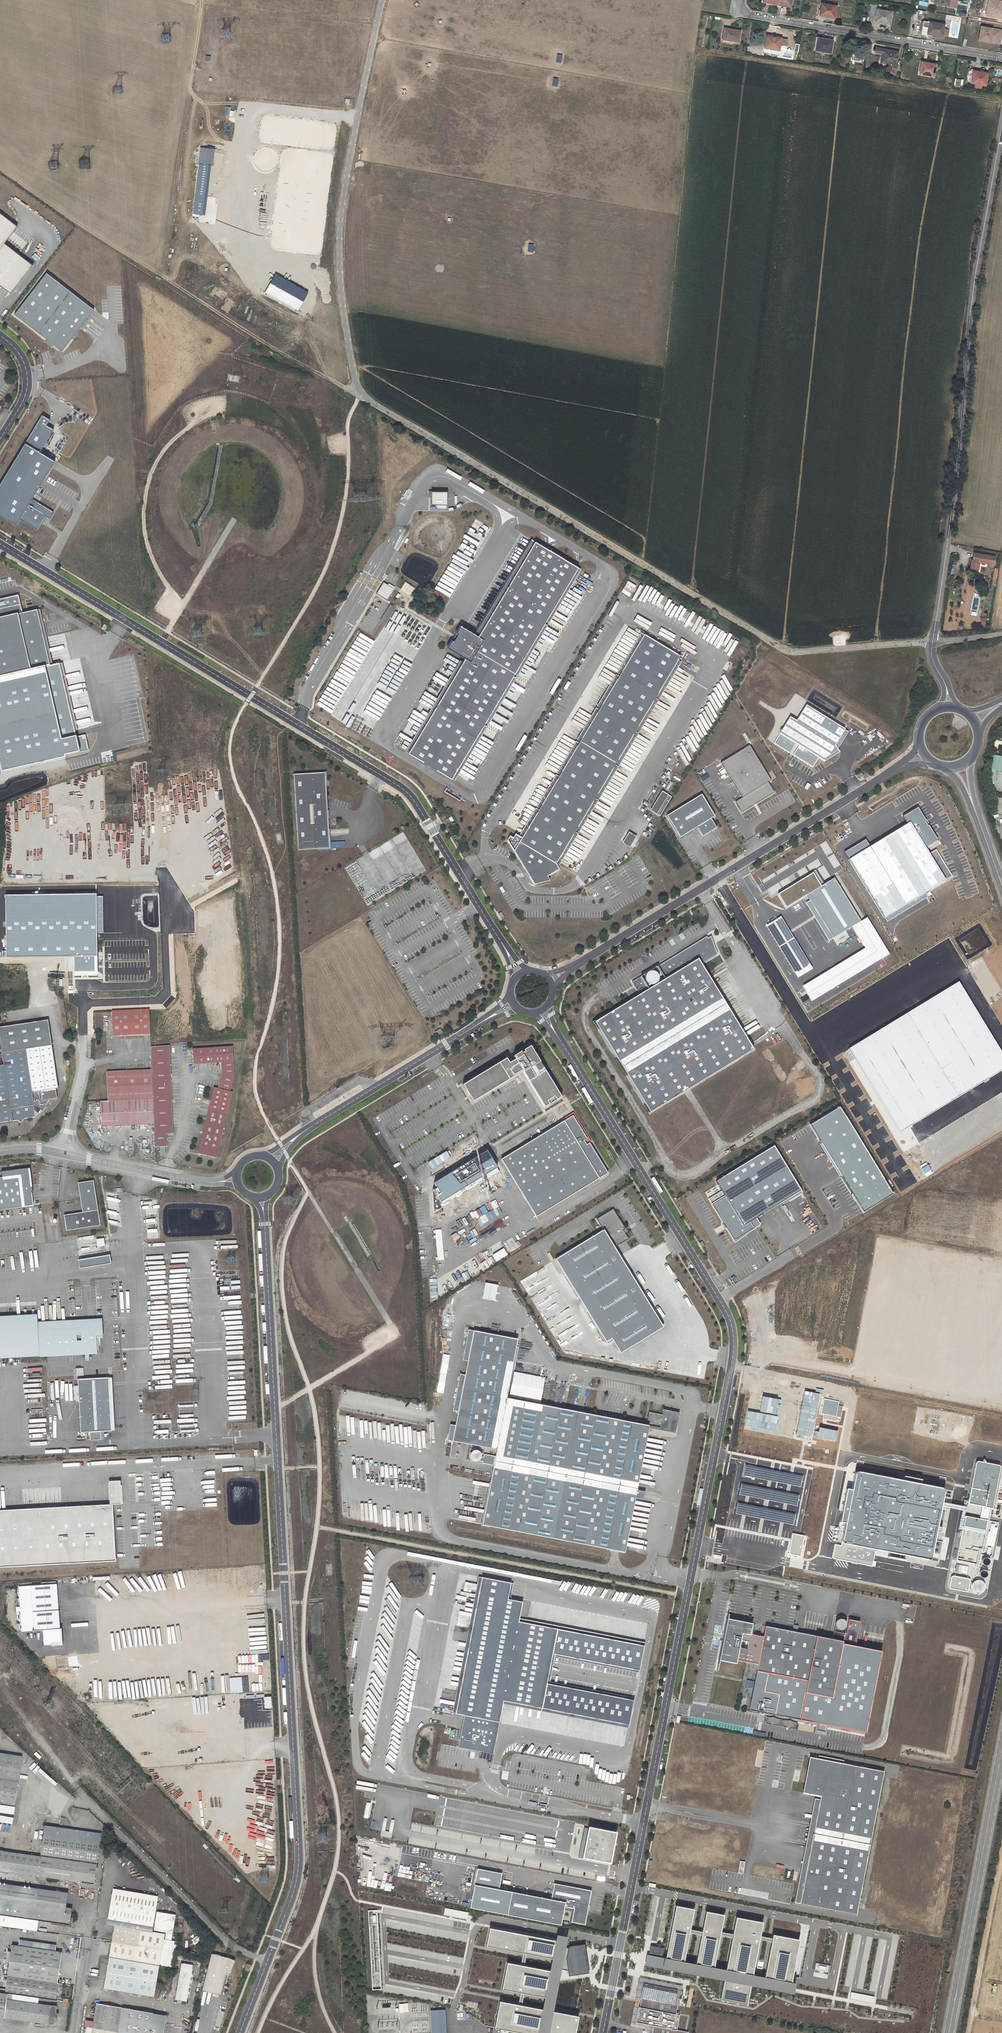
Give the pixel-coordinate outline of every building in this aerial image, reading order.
[(995,0),(987,0),(984,16),(1001,18),(1001,1),(995,0)] [(835,6),(836,2),(833,2),(833,6),(821,4),(819,16),(834,18),(836,7),(835,6)] [(876,9),(877,4),(872,3),(869,21),(874,21),(876,9)] [(874,21),(889,24),(891,12),(876,9),(874,21)] [(942,37),(944,25),(923,21),(921,21),(920,31),(921,32),(921,35),(932,36),(932,35),(942,37)] [(979,26),(977,40),(1000,44),(1001,30),(979,26)] [(740,31),(724,29),(722,40),(738,42),(740,31)] [(766,36),(764,48),(779,50),(781,38),(766,36)] [(832,41),(817,38),(815,50),(830,53),(832,41)] [(884,54),(883,63),(888,64),(887,71),(894,72),(898,52),(876,48),(875,53),(882,54),(884,54)] [(921,62),(919,74),(933,76),(936,65),(921,62)] [(853,72),(861,74),(862,65),(855,64),(853,72)] [(971,83),(975,83),(982,85),(985,85),(987,73),(973,71),(973,70),(968,69),(966,82),(971,83)] [(0,216),(0,286),(9,292),(29,265),(1,243),(14,227),(0,216)] [(91,310),(44,273),(12,315),(61,351),(91,310)] [(0,479),(0,516),(16,525),(19,519),(38,530),(45,517),(48,519),(53,511),(32,500),(53,461),(39,454),(52,429),(46,426),(49,419),(40,414),(24,443),(21,442),(0,479)] [(447,491),(431,491),(431,503),(446,503),(447,491)] [(578,567),(536,542),(479,636),(461,625),(456,633),(458,634),(455,638),(454,641),(452,640),(448,648),(466,658),(409,752),(452,778),(578,567)] [(467,555),(472,558),(476,552),(470,549),(467,555)] [(973,560),(994,564),(995,556),(974,553),(973,560)] [(394,590),(382,583),(375,593),(387,601),(394,590)] [(22,614),(20,605),(0,609),(0,677),(16,673),(29,670),(34,692),(54,687),(36,610),(22,614)] [(644,634),(543,804),(522,838),(515,835),(513,839),(510,836),(507,841),(524,870),(529,877),(534,885),(550,881),(547,877),(550,876),(559,870),(558,868),(556,864),(639,728),(659,695),(682,657),(644,634)] [(846,729),(807,705),(797,720),(791,716),(774,744),(813,767),(819,758),(825,762),(841,752),(836,745),(846,729)] [(750,745),(722,763),(743,797),(736,801),(742,811),(775,791),(769,781),(771,780),(750,745)] [(994,755),(991,770),(995,771),(1001,772),(1001,757),(994,755)] [(325,773),(293,775),(297,850),(328,849),(325,773)] [(671,798),(663,794),(652,812),(660,817),(671,798)] [(714,816),(701,795),(666,815),(680,837),(697,827),(703,837),(716,828),(710,818),(714,816)] [(867,841),(848,852),(888,919),(925,896),(923,892),(953,874),(936,847),(931,850),(929,847),(939,841),(919,808),(904,816),(909,824),(870,847),(867,841)] [(623,844),(630,848),(636,838),(630,834),(623,844)] [(815,871),(779,893),(786,906),(808,893),(811,899),(807,902),(830,940),(852,926),(862,921),(836,876),(823,884),(815,871)] [(782,916),(767,924),(799,977),(813,968),(782,916)] [(862,921),(852,926),(865,948),(804,985),(813,1001),(890,954),(868,917),(862,921)] [(649,1113),(753,1048),(701,965),(718,955),(714,945),(712,946),(706,937),(657,967),(665,980),(648,990),(640,977),(632,982),(640,995),(595,1024),(649,1113)] [(652,985),(654,985),(656,984),(658,982),(658,980),(659,978),(658,976),(657,974),(655,973),(653,972),(651,972),(649,972),(647,973),(646,975),(645,977),(645,979),(645,981),(647,983),(648,984),(650,985),(652,985)] [(148,1007),(111,1009),(112,1034),(150,1032),(148,1007)] [(173,1131),(172,1100),(173,1100),(173,1097),(172,1097),(170,1043),(163,1043),(151,1044),(152,1068),(153,1097),(154,1122),(154,1144),(159,1144),(160,1152),(165,1150),(165,1144),(167,1144),(167,1131),(173,1131)] [(17,1120),(20,1122),(24,1118),(35,1117),(40,1110),(42,1112),(46,1107),(45,1104),(47,1104),(50,1099),(57,1098),(56,1088),(59,1088),(52,1045),(2,1053),(4,1065),(0,1066),(0,1123),(17,1120)] [(216,1156),(232,1090),(230,1090),(234,1072),(233,1045),(192,1047),(193,1062),(221,1061),(221,1071),(218,1087),(214,1086),(197,1151),(216,1156)] [(473,1102),(516,1076),(515,1073),(521,1069),(544,1107),(561,1097),(530,1047),(524,1051),(524,1052),(521,1054),(520,1052),(513,1057),(514,1058),(508,1062),(506,1059),(462,1085),(473,1102)] [(154,1122),(153,1097),(152,1068),(106,1070),(108,1099),(100,1100),(101,1125),(154,1122)] [(841,1105),(810,1124),(863,1211),(894,1193),(841,1105)] [(572,1116),(501,1160),(536,1217),(608,1173),(589,1143),(586,1145),(584,1141),(587,1139),(572,1116)] [(798,1191),(771,1147),(713,1182),(722,1197),(709,1205),(732,1241),(759,1225),(754,1218),(798,1191)] [(479,1163),(483,1169),(491,1164),(487,1158),(479,1163)] [(25,1207),(22,1189),(28,1188),(26,1172),(25,1172),(22,1171),(22,1170),(1,1173),(2,1179),(0,1179),(0,1211),(25,1207)] [(66,1231),(100,1226),(93,1181),(78,1183),(82,1213),(64,1215),(66,1231)] [(612,1210),(597,1220),(603,1231),(613,1247),(628,1239),(622,1230),(624,1229),(612,1210)] [(147,1238),(158,1238),(158,1223),(147,1223),(147,1238)] [(603,1231),(555,1260),(605,1342),(611,1339),(620,1354),(662,1328),(613,1247),(603,1231)] [(105,1246),(104,1239),(96,1240),(98,1247),(105,1246)] [(491,1255),(495,1261),(507,1254),(502,1248),(491,1255)] [(108,1255),(77,1260),(78,1268),(109,1263),(108,1255)] [(477,1265),(481,1272),(489,1267),(485,1260),(477,1265)] [(461,1274),(465,1280),(469,1277),(466,1271),(461,1274)] [(485,1283),(482,1299),(494,1300),(497,1285),(485,1283)] [(0,1316),(0,1358),(96,1353),(95,1337),(101,1337),(101,1319),(35,1322),(36,1315),(0,1316)] [(506,1399),(517,1340),(468,1331),(462,1361),(467,1362),(464,1375),(459,1375),(452,1411),(458,1412),(455,1427),(450,1426),(447,1441),(496,1451),(506,1399)] [(110,1430),(107,1378),(77,1380),(80,1433),(89,1431),(90,1440),(101,1439),(100,1431),(110,1430)] [(763,1393),(773,1395),(774,1387),(765,1386),(763,1393)] [(800,1401),(790,1455),(807,1458),(811,1439),(820,1440),(823,1421),(824,1421),(827,1408),(847,1412),(850,1395),(822,1389),(821,1393),(803,1390),(802,1394),(798,1394),(797,1401),(800,1401)] [(496,1451),(482,1526),(625,1553),(635,1498),(642,1500),(644,1492),(637,1490),(648,1429),(674,1433),(678,1413),(663,1410),(659,1428),(506,1399),(496,1451)] [(978,1444),(991,1446),(995,1421),(980,1418),(978,1426),(981,1426),(978,1444)] [(793,1433),(795,1422),(788,1421),(786,1432),(793,1433)] [(947,1458),(950,1451),(940,1448),(938,1454),(936,1454),(935,1457),(938,1458),(939,1455),(947,1458)] [(801,1486),(806,1458),(788,1455),(782,1492),(799,1495),(799,1494),(808,1496),(810,1488),(801,1486)] [(952,1473),(953,1464),(934,1460),(932,1470),(952,1473)] [(977,1460),(957,1559),(981,1564),(1001,1465),(977,1460)] [(945,1487),(856,1470),(852,1488),(849,1488),(842,1520),(846,1521),(841,1544),(836,1543),(833,1557),(872,1564),(875,1548),(931,1559),(945,1487)] [(119,1482),(108,1482),(109,1505),(111,1505),(111,1504),(120,1504),(119,1482)] [(775,1509),(776,1498),(769,1497),(768,1508),(775,1509)] [(0,1511),(0,1568),(115,1562),(111,1505),(109,1505),(0,1511)] [(951,1575),(948,1585),(966,1589),(968,1579),(951,1575)] [(510,1582),(481,1577),(455,1712),(463,1714),(457,1747),(492,1753),(502,1700),(629,1724),(633,1699),(546,1683),(552,1653),(639,1670),(645,1645),(518,1620),(521,1601),(507,1599),(510,1582)] [(974,1580),(972,1587),(979,1588),(981,1582),(974,1580)] [(58,1583),(20,1586),(23,1630),(44,1629),(46,1644),(63,1643),(58,1583)] [(737,1660),(739,1647),(741,1640),(748,1642),(749,1634),(750,1634),(752,1624),(727,1618),(723,1635),(724,1635),(724,1638),(723,1638),(718,1660),(736,1664),(737,1660)] [(847,1619),(844,1633),(841,1633),(842,1629),(841,1629),(840,1629),(839,1629),(838,1629),(836,1628),(835,1632),(833,1631),(832,1639),(765,1626),(763,1637),(750,1634),(749,1634),(748,1642),(746,1649),(739,1647),(737,1660),(757,1664),(756,1670),(748,1710),(865,1734),(882,1651),(853,1646),(858,1622),(847,1619)] [(844,1627),(845,1626),(845,1624),(845,1623),(845,1622),(844,1620),(842,1620),(841,1619),(839,1619),(838,1620),(836,1621),(835,1623),(835,1624),(835,1625),(835,1626),(836,1628),(838,1629),(839,1629),(840,1629),(841,1629),(842,1629),(843,1629),(844,1627)] [(37,1749),(33,1754),(39,1759),(43,1755),(37,1749)] [(3,1807),(3,1804),(15,1806),(22,1756),(0,1753),(0,1806),(3,1807)] [(856,1915),(884,1771),(843,1763),(843,1760),(818,1756),(818,1759),(809,1757),(809,1758),(810,1758),(803,1793),(820,1796),(805,1877),(800,1876),(795,1902),(794,1902),(794,1903),(856,1915)] [(100,1842),(101,1833),(45,1825),(43,1834),(100,1842)] [(613,1831),(584,1826),(578,1858),(606,1863),(613,1831)] [(94,1884),(96,1864),(2,1851),(5,1832),(0,1832),(0,1871),(94,1884)] [(97,1864),(100,1842),(43,1834),(40,1856),(97,1864)] [(585,1924),(591,1890),(554,1883),(551,1899),(498,1889),(500,1873),(475,1869),(467,1906),(561,1925),(564,1907),(574,1908),(571,1922),(585,1924)] [(38,1920),(69,1924),(71,1908),(65,1907),(67,1893),(0,1883),(0,1925),(37,1930),(38,1920)] [(107,1924),(114,1925),(152,1932),(158,1896),(113,1889),(107,1924)] [(644,1954),(642,1965),(720,1980),(717,1999),(743,2004),(746,1985),(791,1994),(792,1982),(788,1982),(797,1939),(769,1934),(761,1976),(749,1974),(759,1922),(732,1916),(722,1969),(711,1967),(721,1914),(703,1911),(693,1963),(681,1961),(691,1908),(673,1905),(663,1948),(649,1945),(647,1955),(644,1954)] [(442,1914),(466,1919),(467,1912),(444,1908),(442,1914)] [(644,1931),(646,1925),(638,1923),(636,1929),(644,1931)] [(109,1957),(159,1965),(163,1939),(164,1934),(152,1932),(114,1925),(109,1957)] [(551,1971),(507,1963),(502,1989),(546,1998),(545,2002),(544,2006),(544,2010),(500,2002),(495,2029),(518,2032),(575,2032),(578,2016),(575,2016),(554,2012),(560,1981),(566,1950),(567,1959),(568,1975),(588,1973),(585,1944),(573,1945),(567,1946),(569,1936),(558,1934),(557,1941),(490,1929),(487,1947),(553,1959),(552,1963),(551,1971)] [(177,1941),(163,1939),(159,1965),(172,1967),(177,1941)] [(55,2000),(62,1952),(12,1945),(7,1982),(5,1993),(13,1994),(55,2000)] [(230,1958),(211,1954),(202,1990),(220,1995),(226,1974),(230,1974),(235,1960),(230,1958)] [(109,1957),(104,1988),(154,1996),(159,1965),(109,1957)] [(186,2002),(192,1965),(181,1963),(175,2000),(186,2002)] [(827,1975),(829,1965),(816,1963),(814,1972),(827,1975)] [(371,1990),(380,1989),(379,1972),(370,1973),(371,1990)] [(635,2022),(638,2007),(639,2007),(641,1998),(640,1998),(643,1983),(677,1989),(674,2004),(677,2005),(679,2005),(682,1986),(639,1977),(630,2026),(644,2029),(643,2032),(652,2032),(653,2026),(635,2022)] [(688,2032),(676,2030),(679,2015),(675,2014),(677,2005),(674,2004),(677,1989),(643,1983),(640,1998),(641,1998),(639,2007),(638,2007),(635,2022),(653,2026),(652,2032),(688,2032)] [(54,2025),(55,2018),(57,2018),(58,2018),(59,2014),(58,2013),(56,2012),(57,2006),(12,2000),(13,1994),(5,1993),(0,1992),(0,2017),(54,2025)] [(811,1996),(808,1996),(806,2002),(829,2007),(831,1996),(812,1992),(811,1996)] [(849,1999),(873,2003),(874,1997),(850,1992),(849,1999)] [(164,2024),(151,2021),(152,2012),(97,2003),(92,2032),(163,2032),(164,2024)] [(164,2024),(166,2015),(152,2012),(151,2021),(164,2024)] [(445,2015),(431,2016),(431,2032),(446,2032),(445,2015)] [(864,2016),(862,2024),(870,2025),(872,2017),(864,2016)]
